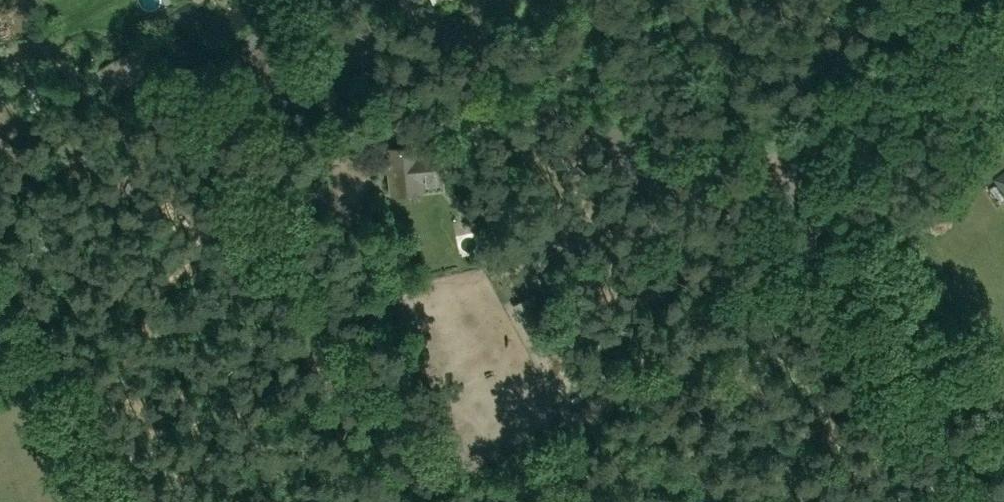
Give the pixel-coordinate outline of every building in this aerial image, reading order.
[(397,132),(421,115),(408,96),(384,112),(397,132)] [(441,146),(418,148),(418,146),(383,150),(385,170),(390,170),(392,192),(422,190),(422,193),(445,190),(441,146)]
